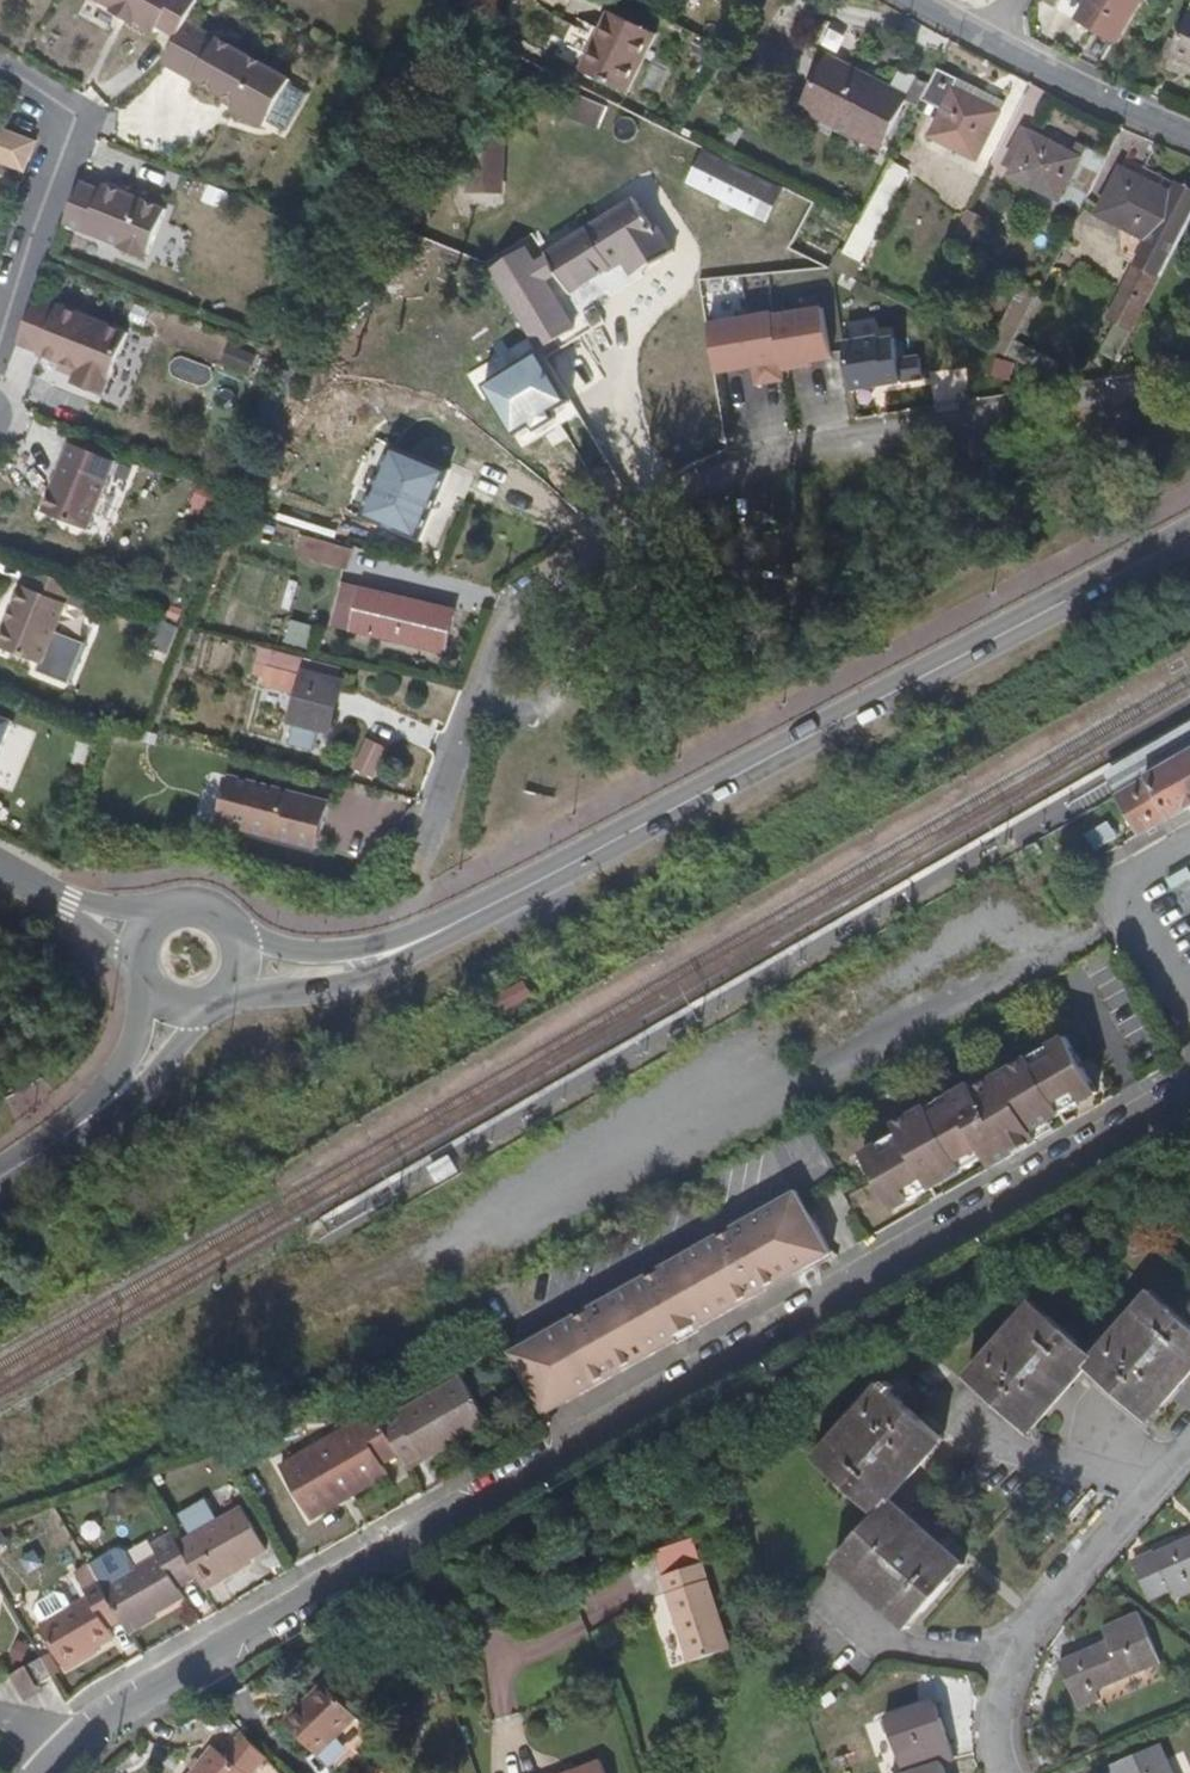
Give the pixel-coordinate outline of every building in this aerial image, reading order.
[(106,5),(105,7),(128,20),(129,18),(149,29),(152,23),(171,33),(181,16),(191,0),(98,0),(106,5)] [(1078,19),(1119,44),(1145,0),(1089,0),(1078,19)] [(552,32),(543,52),(624,92),(653,33),(607,11),(596,33),(572,22),(565,37),(552,32)] [(171,33),(156,58),(158,59),(234,100),(231,106),(262,123),(288,74),(181,16),(171,33)] [(1174,56),(1189,63),(1189,20),(1174,56)] [(827,23),(813,48),(829,56),(802,110),(881,149),(908,96),(847,65),(859,40),(827,23)] [(892,86),(910,93),(917,75),(899,68),(892,86)] [(937,72),(924,98),(944,110),(932,137),(979,160),(1002,113),(958,90),(961,84),(937,72)] [(19,167),(30,138),(0,126),(0,160),(19,167)] [(1010,176),(1083,212),(1109,159),(1088,149),(1082,158),(1024,129),(1005,167),(1013,171),(1010,176)] [(503,134),(457,133),(456,169),(467,169),(466,192),(500,192),(503,134)] [(766,224),(783,192),(701,151),(684,184),(766,224)] [(861,261),(910,170),(891,160),(842,251),(861,261)] [(1140,321),(1189,224),(1189,189),(1179,184),(1174,194),(1124,168),(1099,216),(1149,242),(1114,307),(1120,312),(1140,321)] [(77,177),(76,176),(59,219),(60,219),(118,241),(117,244),(145,255),(164,203),(138,193),(128,189),(100,179),(98,185),(77,177)] [(207,186),(202,203),(228,210),(232,194),(207,186)] [(637,190),(542,248),(568,293),(621,261),(631,276),(674,251),(637,190)] [(957,231),(976,241),(988,219),(969,209),(957,231)] [(991,348),(1008,357),(1042,292),(1026,282),(991,348)] [(31,294),(14,339),(37,348),(36,350),(59,359),(76,366),(74,371),(71,380),(102,392),(126,328),(55,301),(54,303),(31,294)] [(1108,319),(1135,331),(1140,321),(1120,312),(1114,307),(1108,319)] [(76,366),(59,359),(56,364),(74,371),(76,366)] [(113,456),(68,439),(41,508),(86,525),(113,456)] [(188,511),(209,520),(221,493),(200,483),(188,511)] [(347,566),(351,546),(300,538),(297,558),(347,566)] [(0,637),(0,644),(42,661),(74,581),(34,565),(27,583),(22,581),(13,603),(7,619),(0,637)] [(353,629),(363,590),(346,586),(336,626),(353,629)] [(455,612),(363,590),(353,629),(446,652),(455,612)] [(166,656),(179,628),(157,619),(145,647),(166,656)] [(288,622),(286,645),(310,648),(312,625),(288,622)] [(290,673),(269,668),(265,687),(285,692),(290,673)] [(344,683),(304,673),(291,722),(328,731),(334,706),(339,707),(344,683)] [(0,715),(0,748),(11,719),(0,715)] [(1108,775),(1114,787),(1120,795),(1150,778),(1149,776),(1176,760),(1189,752),(1189,727),(1108,775)] [(89,766),(92,742),(76,740),(73,764),(89,766)] [(1176,760),(1149,776),(1150,778),(1120,795),(1142,834),(1172,817),(1174,819),(1189,809),(1189,752),(1176,760)] [(215,824),(316,851),(328,805),(228,778),(215,824)] [(526,981),(487,1000),(496,1017),(535,998),(526,981)] [(1012,1162),(1045,1143),(1039,1133),(1106,1094),(1091,1069),(1081,1076),(1072,1062),(1084,1055),(1072,1037),(999,1081),(1003,1088),(985,1099),(977,1085),(956,1098),(959,1103),(937,1115),(932,1108),(898,1127),(903,1135),(866,1156),(876,1173),(881,1170),(889,1184),(883,1188),(898,1213),(931,1194),(969,1172),(965,1164),(988,1151),(992,1160),(1006,1152),(1012,1162)] [(998,1170),(1012,1162),(1006,1152),(992,1160),(998,1170)] [(833,1254),(797,1193),(732,1230),(734,1234),(721,1241),(719,1238),(662,1271),(663,1274),(650,1282),(647,1279),(591,1311),(593,1315),(579,1323),(576,1319),(541,1340),(559,1369),(567,1365),(585,1397),(614,1380),(606,1367),(619,1359),(628,1372),(677,1344),(676,1336),(674,1327),(689,1318),(699,1326),(705,1324),(706,1327),(757,1297),(748,1285),(762,1276),(771,1290),(833,1254)] [(757,1297),(771,1290),(762,1276),(748,1285),(757,1297)] [(1086,1369),(1148,1423),(1189,1375),(1189,1328),(1151,1294),(1093,1360),(1086,1369)] [(1029,1434),(1086,1369),(1093,1360),(1031,1305),(965,1380),(1029,1434)] [(677,1344),(706,1327),(705,1324),(699,1326),(689,1318),(674,1327),(676,1336),(677,1344)] [(559,1369),(541,1340),(514,1355),(550,1417),(585,1397),(567,1365),(559,1369)] [(606,1367),(614,1380),(628,1372),(619,1359),(606,1367)] [(382,1424),(400,1456),(406,1466),(457,1437),(461,1441),(488,1424),(462,1378),(382,1424)] [(814,1462),(876,1517),(890,1502),(943,1442),(889,1395),(893,1390),(887,1383),(882,1389),(879,1387),(814,1462)] [(382,1424),(375,1412),(281,1466),(312,1520),(390,1474),(383,1464),(400,1456),(382,1424)] [(191,1538),(179,1545),(199,1578),(204,1588),(268,1551),(242,1508),(218,1522),(210,1509),(214,1507),(212,1503),(210,1499),(203,1499),(198,1502),(200,1506),(187,1513),(184,1510),(176,1514),(174,1520),(179,1528),(183,1526),(191,1538)] [(890,1502),(876,1517),(835,1565),(909,1630),(965,1567),(890,1502)] [(179,1545),(173,1534),(153,1547),(158,1556),(104,1588),(122,1621),(128,1631),(185,1599),(179,1589),(199,1578),(179,1545)] [(1154,1555),(1174,1599),(1189,1592),(1189,1540),(1154,1555)] [(660,1580),(688,1664),(729,1651),(701,1567),(660,1580)] [(104,1588),(97,1578),(83,1586),(90,1598),(42,1626),(65,1668),(115,1639),(109,1629),(122,1621),(104,1588)] [(1099,1699),(1095,1691),(1160,1664),(1140,1616),(1103,1632),(1109,1643),(1060,1664),(1078,1708),(1099,1699)] [(53,1677),(43,1660),(24,1671),(33,1688),(53,1677)] [(284,1722),(332,1772),(371,1735),(323,1685),(284,1722)] [(902,1772),(917,1772),(941,1765),(953,1761),(934,1704),(885,1720),(902,1772)] [(240,1735),(223,1758),(212,1748),(193,1772),(256,1772),(265,1760),(240,1735)] [(1161,1747),(1113,1767),(1115,1772),(1172,1772),(1161,1747)] [(571,1772),(604,1772),(600,1763),(571,1772)]
